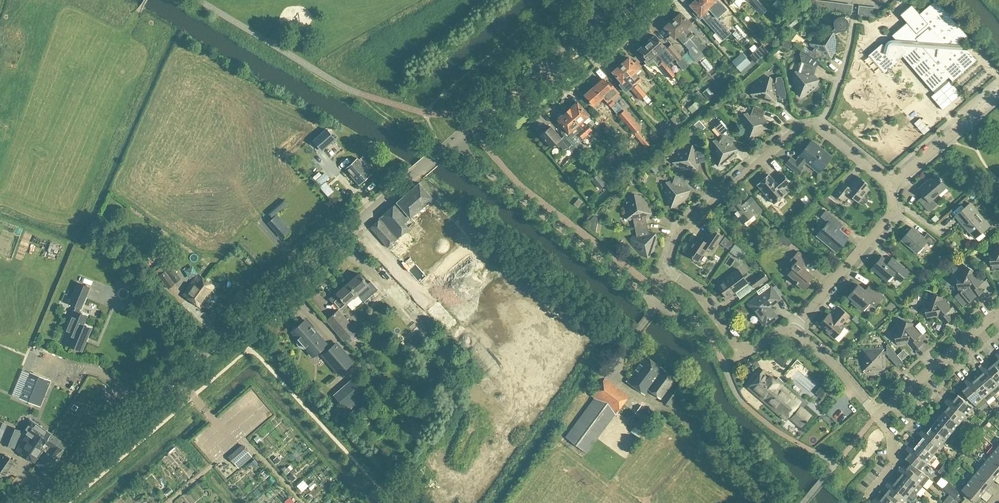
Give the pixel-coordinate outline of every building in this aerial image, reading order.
[(701,0),(695,0),(690,4),(696,10),(693,12),(699,19),(703,16),(708,21),(706,22),(716,33),(724,26),(722,24),(709,9),(701,0)] [(709,9),(730,32),(735,28),(713,4),(716,1),(715,0),(701,0),(709,9)] [(747,1),(761,16),(767,10),(758,0),(746,0),(747,1)] [(960,41),(966,35),(936,0),(935,0),(920,13),(912,4),(900,14),(907,22),(892,35),(895,39),(893,39),(891,39),(889,39),(887,40),(886,42),(885,44),(884,45),(884,46),(882,44),(881,44),(869,55),(884,72),(896,61),(896,60),(902,55),(933,90),(949,77),(952,80),(976,60),(960,41)] [(875,16),(875,8),(858,8),(858,16),(875,16)] [(701,43),(686,27),(690,24),(681,12),(673,19),(697,47),(701,43)] [(813,50),(809,55),(820,62),(823,57),(835,51),(837,39),(836,39),(834,33),(844,27),(845,27),(846,25),(847,25),(847,24),(847,23),(847,22),(847,21),(847,20),(846,20),(846,19),(846,18),(845,18),(844,17),(843,17),(841,16),(840,16),(839,16),(838,17),(837,17),(836,18),(835,19),(835,20),(834,21),(834,22),(834,23),(834,24),(835,24),(835,25),(835,26),(836,27),(837,28),(829,34),(825,31),(814,36),(813,50)] [(697,47),(673,19),(665,26),(674,38),(676,36),(688,49),(689,55),(694,60),(701,54),(696,48),(697,47)] [(766,34),(760,39),(764,44),(770,39),(766,34)] [(675,58),(667,49),(655,35),(647,42),(663,61),(667,65),(675,58)] [(784,52),(793,44),(788,39),(780,46),(784,52)] [(663,61),(647,42),(639,49),(644,55),(642,57),(648,65),(654,60),(657,65),(659,64),(671,78),(675,74),(667,65),(663,61)] [(675,58),(678,61),(682,57),(671,45),(667,49),(675,58)] [(769,52),(766,49),(762,45),(750,55),(753,59),(754,60),(757,63),(769,52)] [(750,61),(742,52),(732,61),(740,70),(750,61)] [(816,67),(820,62),(809,55),(805,63),(802,70),(792,79),(795,91),(808,95),(817,87),(814,74),(814,73),(816,67)] [(633,62),(629,57),(621,64),(637,83),(642,80),(635,72),(642,65),(637,59),(633,62)] [(703,61),(698,67),(706,73),(701,80),(714,89),(721,80),(715,76),(718,73),(703,61)] [(637,83),(621,64),(613,71),(622,82),(620,84),(626,91),(632,85),(633,87),(637,83)] [(762,78),(753,86),(756,99),(768,103),(778,94),(780,98),(786,97),(786,91),(784,80),(781,76),(776,77),(776,81),(774,82),(762,78)] [(612,108),(616,104),(611,99),(619,92),(610,82),(608,84),(603,78),(594,86),(603,97),(607,102),(612,108)] [(949,80),(931,96),(943,109),(961,94),(949,80)] [(647,95),(638,84),(631,90),(640,100),(647,95)] [(603,97),(594,86),(584,95),(593,105),(596,108),(602,103),(599,100),(603,97)] [(711,90),(705,95),(708,98),(714,93),(711,90)] [(697,100),(688,108),(692,113),(701,105),(697,100)] [(589,116),(577,102),(576,103),(575,102),(570,106),(571,107),(567,111),(579,124),(589,116)] [(615,111),(612,108),(607,102),(603,106),(608,111),(612,114),(615,111)] [(766,129),(763,116),(765,110),(753,106),(751,112),(741,121),(744,133),(756,137),(766,129)] [(623,110),(618,114),(634,132),(639,128),(623,110)] [(579,124),(567,111),(563,115),(562,114),(558,117),(559,118),(557,119),(569,133),(569,132),(573,136),(578,132),(583,138),(587,134),(582,128),(579,124)] [(679,124),(673,116),(669,119),(676,127),(679,124)] [(774,129),(782,127),(778,116),(771,119),(774,129)] [(700,119),(694,124),(697,127),(703,122),(700,119)] [(735,156),(732,143),(734,137),(727,135),(727,132),(728,132),(729,132),(729,131),(729,130),(728,129),(729,128),(721,119),(714,126),(722,135),(721,139),(710,148),(713,160),(726,164),(735,156)] [(923,136),(929,131),(920,119),(913,125),(923,136)] [(587,124),(582,128),(587,134),(588,134),(592,138),(596,134),(592,130),(587,124)] [(565,135),(561,138),(550,126),(545,130),(544,129),(540,132),(541,133),(540,134),(551,147),(557,142),(558,143),(556,144),(559,147),(561,146),(565,151),(568,147),(576,157),(580,153),(565,135)] [(326,129),(314,140),(321,148),(322,149),(335,139),(333,137),(326,129)] [(650,136),(656,144),(662,139),(656,131),(650,136)] [(831,157),(818,147),(819,146),(812,140),(799,156),(800,156),(796,161),(791,157),(786,163),(798,173),(803,167),(802,166),(806,161),(819,172),(831,157)] [(359,184),(370,173),(357,158),(362,154),(353,143),(345,150),(345,149),(343,151),(344,151),(336,158),(346,168),(346,169),(359,184)] [(706,161),(703,149),(698,151),(685,146),(675,154),(678,168),(690,172),(700,163),(706,161)] [(623,156),(618,161),(619,162),(622,166),(623,166),(628,162),(623,156)] [(324,172),(315,180),(320,185),(325,181),(329,178),(324,172)] [(791,182),(783,173),(782,172),(773,179),(769,174),(757,184),(774,203),(787,192),(784,188),(791,182)] [(688,197),(685,184),(687,178),(675,174),(673,180),(663,189),(666,201),(679,206),(688,197)] [(932,199),(947,186),(936,174),(925,184),(924,183),(918,189),(924,195),(918,199),(929,212),(937,204),(932,199)] [(866,194),(865,194),(869,189),(865,186),(867,184),(857,176),(848,187),(843,182),(834,193),(843,200),(848,193),(859,202),(859,203),(860,203),(861,203),(862,204),(863,204),(864,203),(865,203),(866,202),(867,202),(867,201),(868,200),(868,199),(868,198),(868,197),(868,196),(867,195),(866,194)] [(320,185),(319,186),(328,196),(334,191),(325,181),(320,185)] [(470,239),(453,220),(451,222),(431,199),(432,198),(419,183),(397,202),(379,218),(379,219),(370,227),(419,283),(420,282),(422,284),(440,287),(441,286),(430,273),(470,239)] [(634,221),(635,227),(647,224),(646,218),(650,206),(642,196),(629,199),(625,211),(634,221)] [(756,215),(762,210),(752,199),(748,202),(746,203),(741,197),(730,207),(743,222),(754,213),(756,215)] [(990,225),(970,203),(956,215),(975,238),(990,225)] [(849,236),(839,228),(842,224),(826,210),(821,216),(828,222),(824,228),(823,227),(816,236),(835,252),(840,246),(843,242),(849,236)] [(936,214),(931,218),(935,223),(940,219),(936,214)] [(268,225),(283,240),(290,233),(276,217),(268,225)] [(590,220),(589,226),(596,232),(598,221),(590,220)] [(648,230),(647,224),(635,227),(636,233),(632,246),(640,255),(653,252),(657,240),(648,230)] [(917,252),(927,241),(932,245),(936,240),(927,232),(923,237),(912,227),(902,239),(917,252)] [(698,261),(707,248),(712,252),(723,235),(711,228),(703,240),(697,236),(685,252),(698,261)] [(793,241),(784,233),(775,241),(781,246),(784,242),(788,246),(793,241)] [(725,246),(728,241),(723,238),(720,242),(725,246)] [(996,241),(992,251),(990,251),(991,268),(998,267),(998,243),(996,241)] [(735,244),(730,251),(742,259),(747,252),(735,244)] [(814,276),(803,266),(808,260),(798,251),(790,260),(794,264),(791,267),(792,268),(788,273),(797,281),(796,282),(804,289),(810,282),(809,281),(814,276)] [(909,271),(895,260),(892,257),(888,262),(882,256),(872,267),(887,280),(892,274),(900,281),(909,271)] [(167,259),(161,264),(166,270),(171,277),(175,282),(181,278),(177,272),(167,259)] [(984,282),(978,273),(978,271),(963,264),(959,274),(957,274),(958,291),(959,290),(959,292),(955,296),(954,295),(954,296),(964,307),(964,306),(965,305),(966,306),(975,298),(984,291),(982,288),(980,290),(977,286),(982,282),(983,282),(984,282)] [(727,298),(748,283),(738,268),(717,284),(727,298)] [(166,270),(159,275),(169,288),(175,283),(175,282),(171,277),(166,270)] [(755,287),(767,278),(763,272),(750,281),(755,287)] [(183,295),(194,302),(196,300),(195,299),(197,296),(195,295),(197,293),(198,290),(199,291),(201,288),(201,287),(206,279),(198,274),(183,295)] [(359,274),(348,284),(357,294),(363,302),(378,289),(370,281),(368,283),(359,274)] [(216,286),(206,279),(201,287),(201,288),(199,291),(198,290),(197,293),(195,295),(197,296),(195,299),(196,300),(194,302),(201,307),(206,299),(207,300),(213,291),(213,290),(216,286)] [(84,325),(88,316),(79,312),(80,308),(81,309),(90,287),(77,282),(68,303),(76,307),(75,310),(74,310),(64,333),(70,335),(67,344),(82,350),(91,328),(84,325)] [(768,306),(779,298),(779,297),(783,294),(776,285),(771,288),(767,283),(757,291),(759,294),(750,300),(751,302),(750,303),(765,324),(776,317),(768,306)] [(341,308),(357,294),(348,284),(337,293),(341,298),(336,302),(341,308)] [(875,306),(883,296),(870,284),(865,290),(858,284),(848,295),(853,299),(851,301),(862,310),(869,302),(875,306)] [(952,308),(945,299),(946,297),(930,292),(926,302),(924,303),(927,319),(938,317),(945,324),(954,317),(951,314),(949,316),(945,312),(951,307),(951,308),(952,308)] [(842,324),(849,315),(839,307),(832,315),(829,313),(819,325),(834,338),(844,326),(842,324)] [(357,330),(339,309),(326,320),(345,341),(357,330)] [(922,334),(915,325),(915,323),(900,318),(896,328),(894,329),(897,345),(908,343),(915,351),(923,343),(921,340),(919,342),(915,338),(920,334),(921,334),(922,334)] [(327,344),(305,320),(292,331),(298,338),(298,339),(298,340),(298,341),(298,342),(298,343),(299,344),(300,345),(301,346),(302,347),(303,347),(304,347),(305,347),(306,347),(313,356),(327,344)] [(412,349),(426,337),(420,331),(407,343),(412,349)] [(353,362),(336,343),(323,354),(339,374),(353,362)] [(897,355),(888,344),(887,345),(887,354),(897,366),(903,361),(902,360),(897,355)] [(431,362),(418,347),(410,353),(423,369),(431,362)] [(885,370),(884,348),(863,349),(863,371),(885,370)] [(676,378),(646,356),(632,375),(631,375),(627,381),(645,394),(648,390),(661,399),(676,378)] [(994,363),(989,367),(985,363),(983,366),(990,374),(998,384),(998,369),(994,363)] [(990,374),(983,366),(980,368),(984,372),(979,376),(991,391),(997,386),(998,387),(998,386),(998,384),(990,374)] [(800,407),(798,405),(801,402),(781,384),(783,382),(778,377),(776,380),(764,369),(748,387),(786,419),(791,413),(794,415),(793,415),(794,416),(792,419),(800,426),(802,423),(803,424),(805,422),(807,420),(811,415),(801,407),(800,407)] [(30,372),(19,398),(40,406),(51,381),(30,372)] [(616,414),(629,396),(598,374),(586,391),(592,396),(592,397),(595,399),(567,438),(587,453),(616,414)] [(991,391),(979,376),(973,381),(970,377),(967,379),(987,401),(994,394),(991,391)] [(348,411),(367,394),(353,378),(334,395),(348,411)] [(378,378),(369,383),(375,394),(383,390),(378,378)] [(987,401),(967,379),(965,381),(968,385),(963,390),(975,404),(979,408),(987,401)] [(824,383),(816,392),(822,398),(830,388),(824,383)] [(99,399),(109,407),(115,398),(105,390),(99,399)] [(670,406),(677,397),(669,391),(663,400),(670,406)] [(973,407),(958,394),(954,400),(950,397),(947,399),(968,416),(969,414),(968,413),(973,407)] [(968,416),(947,399),(945,402),(949,405),(945,410),(960,423),(965,417),(966,418),(968,416)] [(960,423),(945,410),(941,416),(937,412),(934,415),(944,423),(955,432),(956,430),(955,429),(960,423)] [(955,432),(944,423),(934,415),(932,418),(936,421),(932,426),(947,438),(952,432),(953,434),(955,432)] [(42,446),(51,433),(31,419),(23,431),(27,434),(26,435),(42,446)] [(21,430),(8,425),(1,442),(14,448),(21,430)] [(947,438),(932,426),(928,431),(924,428),(921,431),(942,447),(943,446),(942,444),(947,438)] [(942,447),(921,431),(919,433),(923,437),(919,442),(934,454),(939,448),(940,449),(942,447)] [(51,433),(42,446),(41,447),(46,451),(36,464),(47,471),(73,449),(51,433)] [(41,447),(42,446),(26,435),(16,450),(36,464),(46,451),(41,447)] [(929,463),(931,465),(937,457),(934,454),(919,442),(915,447),(911,444),(908,446),(929,463)] [(234,462),(248,451),(242,445),(229,456),(234,462)] [(929,463),(908,446),(906,449),(910,452),(906,458),(911,463),(911,462),(921,470),(926,464),(927,465),(929,463)] [(997,447),(990,456),(998,463),(998,449),(997,447)] [(15,461),(5,454),(0,461),(0,471),(6,474),(15,461)] [(990,456),(983,464),(998,477),(998,463),(990,456)] [(926,474),(921,470),(911,462),(911,463),(907,468),(903,464),(901,467),(923,485),(930,477),(926,475),(926,474)] [(945,463),(939,471),(944,476),(951,468),(945,463)] [(290,464),(283,471),(286,474),(293,467),(290,464)] [(983,464),(976,473),(990,484),(994,479),(998,483),(998,477),(983,464)] [(923,485),(901,467),(899,470),(903,473),(898,478),(913,490),(916,493),(923,485)] [(291,473),(288,476),(293,481),(296,478),(291,473)] [(990,484),(976,473),(969,481),(989,498),(992,495),(985,489),(990,484)] [(908,496),(913,490),(898,478),(894,483),(890,480),(888,483),(908,499),(910,498),(908,496)] [(303,480),(297,485),(302,491),(308,485),(303,480)] [(945,495),(932,481),(927,486),(940,500),(945,495)] [(989,498),(969,481),(962,490),(975,501),(980,495),(987,501),(989,498)] [(311,483),(307,491),(313,493),(316,486),(311,483)] [(888,483),(886,485),(890,489),(885,494),(896,502),(902,502),(905,500),(906,501),(908,499),(888,483)] [(957,491),(948,483),(944,489),(953,496),(957,491)] [(277,499),(273,502),(267,494),(254,502),(279,502),(277,499)] [(885,494),(881,499),(877,496),(875,498),(880,502),(896,502),(885,494)]
